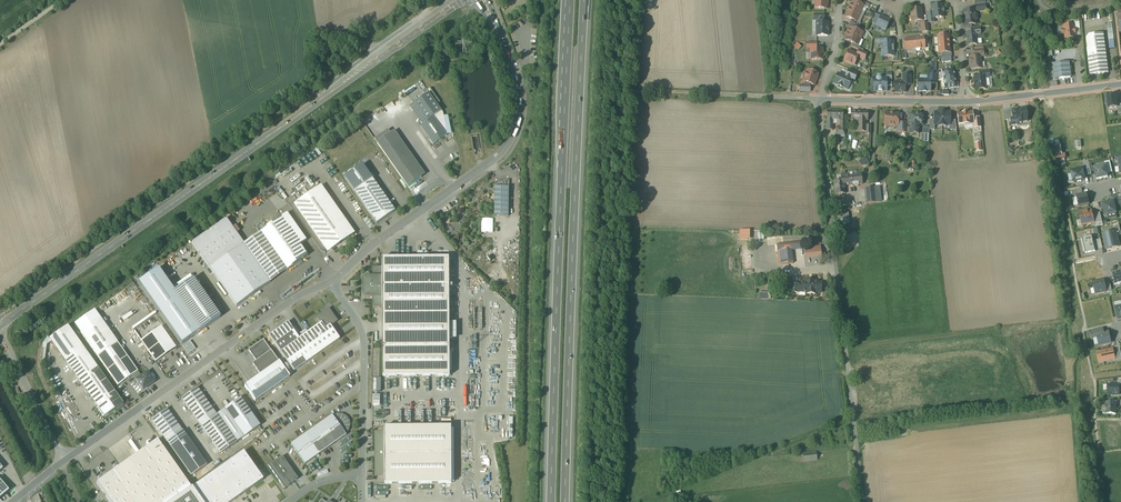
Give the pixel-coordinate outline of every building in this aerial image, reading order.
[(817,4),(815,5),(815,9),(827,10),(828,0),(817,0),(817,4)] [(859,3),(853,1),(851,5),(849,9),(860,14),(864,6),(859,3)] [(943,5),(932,7),(932,13),(933,19),(934,19),(944,18),(943,13),(944,12),(943,9),(943,5)] [(860,14),(849,9),(847,13),(848,13),(846,17),(851,19),(856,22),(860,14)] [(921,9),(911,10),(912,22),(922,21),(922,22),(923,22),(921,9)] [(975,10),(964,11),(965,26),(966,26),(972,25),(976,24),(975,10)] [(932,13),(927,13),(928,23),(935,23),(934,19),(933,19),(932,13)] [(877,24),(881,16),(875,14),(871,21),(877,24)] [(890,21),(881,16),(877,24),(877,25),(880,26),(880,28),(886,30),(890,21)] [(856,22),(851,19),(850,23),(859,27),(861,23),(856,22)] [(826,23),(816,23),(816,39),(831,39),(830,23),(826,23)] [(928,23),(923,23),(921,23),(922,33),(929,32),(928,23)] [(1074,26),(1062,27),(1063,31),(1062,31),(1062,36),(1063,35),(1064,39),(1075,38),(1075,30),(1074,26)] [(851,28),(848,34),(861,40),(863,34),(857,31),(851,28)] [(971,33),(966,33),(967,46),(977,45),(976,35),(976,32),(971,33)] [(848,34),(845,39),(853,43),(858,45),(859,44),(861,40),(848,34)] [(1103,34),(1089,36),(1087,39),(1091,75),(1108,73),(1103,34)] [(949,44),(948,35),(939,36),(937,36),(938,45),(949,44)] [(924,38),(914,39),(915,49),(925,48),(924,38)] [(914,39),(905,40),(906,50),(915,49),(914,39)] [(893,42),(880,42),(881,50),(894,49),(893,42)] [(950,52),(949,44),(938,45),(939,54),(942,54),(950,53),(950,52)] [(817,49),(811,49),(811,60),(823,60),(823,49),(817,49)] [(855,67),(858,59),(859,57),(856,56),(857,53),(848,49),(843,62),(855,67)] [(894,49),(881,50),(881,57),(894,57),(894,49)] [(975,50),(974,51),(974,57),(970,57),(970,60),(969,61),(970,64),(971,65),(971,70),(982,69),(981,63),(980,63),(980,59),(981,57),(984,57),(983,50),(983,49),(975,50)] [(859,50),(857,53),(856,56),(859,57),(858,59),(864,61),(867,53),(859,50)] [(1069,63),(1052,65),(1054,80),(1071,78),(1070,73),(1071,73),(1070,68),(1069,68),(1069,63)] [(953,69),(942,70),(944,80),(955,78),(953,69)] [(818,74),(808,70),(804,82),(814,86),(818,74)] [(847,77),(855,81),(859,74),(850,70),(847,77)] [(840,74),(835,85),(851,92),(855,81),(847,77),(840,74)] [(980,77),(975,78),(975,82),(974,82),(975,86),(976,86),(976,90),(986,89),(985,77),(980,77)] [(889,78),(874,78),(874,86),(876,86),(876,92),(889,92),(889,88),(889,78)] [(955,78),(944,80),(945,89),(956,87),(955,78)] [(919,80),(918,92),(931,92),(931,87),(931,80),(930,80),(919,80)] [(896,83),(896,92),(907,92),(907,87),(907,83),(903,83),(896,83)] [(429,93),(413,104),(426,123),(420,126),(433,145),(448,135),(443,113),(429,93)] [(1117,95),(1107,96),(1109,109),(1118,108),(1118,106),(1117,95)] [(1020,111),(1017,112),(1017,111),(1016,111),(1016,112),(1014,112),(1014,111),(1013,112),(1012,112),(1013,120),(1010,120),(1011,126),(1018,125),(1018,124),(1022,124),(1022,123),(1028,122),(1026,108),(1020,109),(1020,111)] [(1012,110),(1003,111),(1004,121),(1010,120),(1013,120),(1012,112),(1012,110)] [(839,112),(828,111),(827,130),(833,130),(833,120),(839,121),(839,112)] [(868,112),(852,112),(852,120),(858,121),(858,132),(866,132),(866,126),(866,121),(868,121),(868,112)] [(938,126),(942,126),(942,112),(938,112),(938,113),(935,113),(934,120),(934,125),(935,125),(938,125),(938,126)] [(947,113),(942,112),(942,126),(947,126),(947,125),(950,125),(950,121),(951,113),(947,113)] [(891,113),(890,114),(885,113),(885,126),(898,127),(899,123),(899,114),(894,114),(894,113),(891,113)] [(972,113),(957,114),(958,126),(973,124),(973,119),(972,113)] [(924,115),(916,115),(911,115),(911,125),(920,125),(923,125),(924,115)] [(980,119),(973,119),(973,124),(973,129),(981,128),(980,119)] [(907,123),(899,123),(898,127),(898,133),(907,133),(907,123)] [(920,125),(911,125),(911,127),(910,128),(911,128),(910,134),(919,134),(920,125)] [(422,177),(391,134),(377,143),(408,187),(422,177)] [(1063,145),(1061,145),(1060,140),(1055,141),(1057,160),(1067,158),(1066,154),(1064,154),(1063,145)] [(865,157),(859,162),(863,167),(869,162),(865,157)] [(396,211),(364,166),(346,179),(377,224),(396,211)] [(1082,168),(1082,170),(1083,169),(1085,177),(1091,176),(1089,166),(1082,168)] [(1107,177),(1105,166),(1094,169),(1097,179),(1107,177)] [(1082,170),(1071,172),(1074,184),(1086,182),(1085,177),(1083,169),(1082,170)] [(862,175),(848,177),(848,175),(841,175),(842,181),(842,182),(848,181),(849,186),(863,185),(862,175)] [(842,181),(834,182),(835,190),(834,190),(835,195),(845,194),(845,187),(849,186),(848,181),(842,182),(842,181)] [(509,188),(495,187),(495,188),(495,216),(509,216),(509,188),(510,188),(509,188)] [(875,187),(865,189),(866,204),(876,203),(875,187)] [(320,188),(297,204),(330,251),(353,234),(320,188)] [(1077,197),(1083,196),(1082,190),(1072,192),(1074,199),(1077,198),(1077,197)] [(1083,196),(1077,197),(1077,198),(1079,207),(1089,205),(1087,195),(1083,196)] [(1118,195),(1110,197),(1112,203),(1114,203),(1114,206),(1120,205),(1118,195)] [(1112,203),(1107,204),(1106,203),(1102,204),(1102,208),(1104,208),(1105,216),(1116,214),(1114,206),(1114,203),(1112,203)] [(1092,210),(1079,213),(1082,227),(1095,224),(1093,215),(1092,210)] [(838,225),(850,224),(849,213),(837,214),(838,225)] [(281,218),(289,228),(295,224),(288,214),(281,218)] [(1100,214),(1093,215),(1095,224),(1102,223),(1100,214)] [(289,228),(281,218),(260,233),(287,271),(297,264),(298,266),(303,263),(302,261),(308,256),(301,245),(289,228)] [(244,245),(226,219),(192,243),(237,307),(271,283),(244,245)] [(493,219),(482,219),(482,233),(493,233),(493,219)] [(307,241),(295,224),(289,228),(301,245),(307,241)] [(1102,235),(1106,251),(1120,248),(1117,237),(1116,232),(1102,235)] [(271,283),(287,271),(260,233),(244,245),(271,283)] [(1094,242),(1093,236),(1080,239),(1084,256),(1097,254),(1096,251),(1094,242)] [(1101,240),(1094,242),(1096,251),(1103,249),(1101,240)] [(801,243),(777,245),(779,264),(783,265),(793,264),(792,250),(802,249),(801,243)] [(816,247),(807,248),(809,267),(819,266),(818,260),(817,260),(816,247)] [(449,258),(383,259),(383,269),(383,308),(383,315),(450,314),(449,258)] [(182,346),(201,332),(172,291),(157,269),(138,282),(182,346)] [(383,269),(373,269),(373,279),(364,279),(364,298),(373,298),(374,308),(383,308),(383,269)] [(1112,273),(1115,286),(1120,285),(1120,271),(1112,273)] [(190,278),(172,291),(201,332),(220,318),(190,278)] [(1095,296),(1107,293),(1105,284),(1104,280),(1093,283),(1095,296)] [(815,281),(806,281),(805,282),(803,282),(803,286),(799,286),(799,292),(807,292),(807,294),(816,294),(816,293),(821,293),(822,283),(815,283),(815,281)] [(328,310),(317,318),(321,323),(326,320),(330,326),(336,321),(328,310)] [(110,332),(94,311),(74,324),(97,357),(112,347),(104,336),(110,332)] [(121,319),(124,322),(133,316),(130,312),(121,319)] [(450,314),(383,315),(383,376),(450,376),(450,314)] [(321,323),(303,336),(316,355),(340,339),(330,326),(326,320),(321,323)] [(303,336),(299,339),(291,328),(292,328),(288,322),(282,326),(283,326),(269,336),(294,371),(316,355),(303,336)] [(123,404),(68,327),(50,340),(104,417),(123,404)] [(161,327),(141,341),(156,362),(176,348),(161,327)] [(1096,335),(1104,333),(1103,329),(1090,332),(1091,340),(1097,339),(1096,335)] [(117,343),(110,332),(104,336),(112,347),(117,343)] [(1104,333),(1096,335),(1097,339),(1099,346),(1111,344),(1109,333),(1104,333)] [(279,362),(263,340),(248,350),(256,361),(252,364),(260,375),(279,362)] [(112,347),(97,357),(118,386),(138,372),(117,343),(112,347)] [(1113,350),(1097,353),(1099,363),(1115,360),(1113,352),(1113,350)] [(279,362),(260,375),(244,386),(255,402),(290,377),(279,362)] [(147,373),(136,381),(143,390),(154,383),(147,373)] [(1107,384),(1107,396),(1120,396),(1120,392),(1120,384),(1107,384)] [(216,415),(198,388),(197,388),(192,392),(190,392),(189,392),(187,394),(187,395),(182,399),(181,399),(182,400),(182,399),(220,454),(236,443),(216,415)] [(387,407),(387,395),(373,395),(373,407),(387,407)] [(239,398),(216,415),(236,443),(259,426),(239,398)] [(1117,404),(1106,403),(1106,416),(1117,416),(1117,404)] [(167,409),(167,410),(162,413),(160,413),(158,414),(157,415),(156,417),(151,420),(151,421),(167,443),(183,432),(167,410),(167,409)] [(332,416),(305,435),(320,455),(346,436),(345,434),(348,431),(350,426),(349,421),(346,417),(342,415),(337,415),(333,417),(332,416)] [(385,476),(385,483),(450,482),(449,428),(384,428),(384,435),(385,476)] [(320,455),(305,435),(291,445),(306,465),(320,455)] [(385,476),(384,435),(376,435),(377,476),(385,476)] [(147,444),(146,444),(148,447),(97,483),(110,501),(173,501),(191,489),(157,441),(153,444),(151,441),(147,444)] [(817,460),(817,452),(803,453),(804,462),(817,460)] [(191,489),(200,501),(232,501),(263,480),(243,453),(191,489)] [(282,457),(269,466),(285,489),(298,479),(282,457)] [(375,487),(375,496),(389,496),(389,487),(375,487)] [(173,501),(200,501),(191,489),(173,501)]
